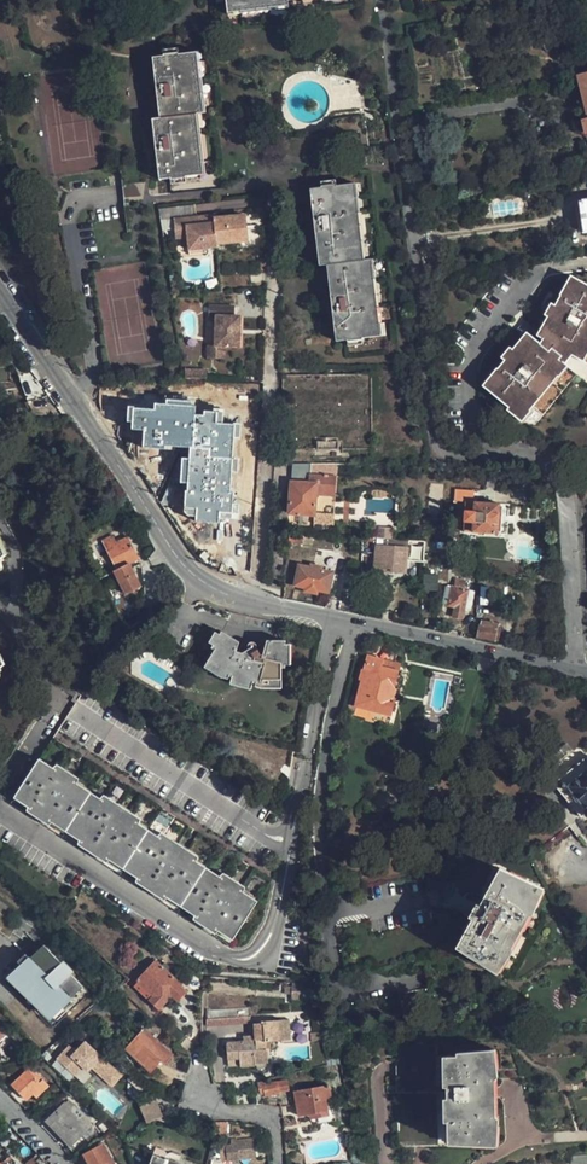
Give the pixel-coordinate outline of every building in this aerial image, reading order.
[(224,8),(287,0),(223,0),(224,8)] [(287,0),(224,8),(225,15),(288,7),(287,0)] [(187,52),(196,114),(202,113),(193,51),(187,52)] [(187,52),(148,57),(151,85),(156,119),(149,120),(152,143),(158,181),(196,175),(188,115),(196,114),(187,52)] [(578,76),(584,101),(577,103),(586,135),(586,139),(586,74),(578,76)] [(354,80),(328,84),(331,110),(357,106),(354,80)] [(188,115),(196,175),(205,174),(196,114),(188,115)] [(330,118),(331,125),(359,122),(358,114),(330,118)] [(319,125),(315,126),(315,127),(316,133),(332,130),(331,125),(330,118),(327,119),(325,121),(322,123),(319,125)] [(316,133),(315,127),(277,133),(278,138),(316,133)] [(357,259),(366,258),(358,181),(350,182),(357,259)] [(350,182),(311,186),(314,223),(318,263),(327,262),(332,311),(334,339),(374,334),(366,258),(357,259),(350,182)] [(160,222),(160,224),(173,222),(197,218),(195,205),(158,210),(160,222)] [(209,225),(215,224),(214,219),(214,216),(197,218),(198,222),(206,221),(206,225),(209,225)] [(247,240),(245,217),(214,219),(215,224),(216,243),(247,240)] [(197,218),(173,222),(175,233),(182,232),(183,239),(187,239),(188,251),(205,249),(211,249),(216,248),(216,243),(215,224),(209,225),(206,225),(206,221),(198,222),(197,218)] [(182,232),(175,233),(175,240),(183,239),(182,232)] [(366,258),(374,334),(380,334),(373,258),(366,258)] [(515,413),(570,353),(586,363),(586,287),(573,279),(562,298),(559,296),(546,317),(550,319),(538,341),(529,334),(515,349),(513,347),(496,364),(499,367),(485,382),(507,402),(505,404),(515,413)] [(210,303),(209,313),(216,314),(216,342),(225,342),(240,342),(240,312),(234,312),(234,303),(210,303)] [(216,342),(209,342),(209,353),(225,354),(225,342),(216,342)] [(184,376),(206,377),(206,368),(185,367),(184,376)] [(145,407),(134,407),(133,426),(144,429),(143,447),(189,449),(186,517),(230,521),(235,423),(212,419),(213,410),(167,401),(145,407)] [(334,463),(315,463),(290,463),(289,482),(288,511),(313,512),(314,494),(333,493),(334,463)] [(477,504),(478,492),(455,490),(454,502),(466,503),(477,504)] [(464,533),(499,535),(508,536),(510,507),(501,506),(477,504),(466,503),(464,533)] [(141,585),(128,560),(138,555),(126,535),(115,540),(111,534),(101,539),(116,566),(112,568),(126,593),(141,585)] [(403,541),(381,539),(363,537),(364,543),(370,544),(369,553),(380,553),(379,571),(389,571),(389,575),(402,576),(403,541)] [(331,572),(297,565),(293,584),(327,591),(331,572)] [(436,590),(437,574),(424,574),(423,590),(436,590)] [(466,582),(455,580),(454,589),(451,588),(447,606),(455,607),(453,619),(462,621),(468,592),(464,591),(466,582)] [(157,586),(150,592),(155,598),(152,600),(156,605),(165,598),(163,595),(168,590),(162,584),(157,587),(157,586)] [(498,641),(500,627),(480,624),(478,638),(498,641)] [(218,632),(236,643),(237,640),(219,629),(218,632)] [(236,643),(218,632),(209,646),(212,648),(205,660),(221,669),(229,671),(232,656),(258,662),(254,677),(261,679),(280,679),(280,666),(283,666),(283,642),(263,642),(260,653),(257,653),(254,649),(256,648),(257,646),(257,643),(256,641),(254,639),(253,639),(249,639),(247,641),(246,642),(246,646),(247,648),(240,652),(234,651),(236,643)] [(229,671),(254,677),(258,662),(232,656),(229,671)] [(361,680),(364,681),(359,705),(396,712),(398,697),(396,697),(397,688),(395,687),(398,670),(400,662),(382,658),(382,659),(366,656),(362,673),(361,680)] [(40,759),(12,797),(229,943),(255,903),(271,878),(255,868),(267,848),(250,836),(269,806),(90,688),(70,716),(57,734),(49,745),(41,757),(40,759)] [(552,783),(577,816),(582,813),(584,814),(585,816),(586,815),(586,767),(581,772),(576,765),(552,783)] [(370,919),(340,925),(349,974),(450,957),(449,951),(453,952),(457,946),(493,969),(505,948),(502,947),(520,914),(523,915),(534,894),(535,892),(534,891),(499,871),(472,917),(449,904),(429,908),(432,922),(373,933),(370,919)] [(44,1002),(54,1013),(61,1007),(64,1010),(71,1003),(68,1000),(82,988),(69,974),(66,976),(58,967),(60,964),(43,945),(28,959),(25,956),(16,964),(19,967),(13,973),(25,985),(19,991),(25,997),(28,994),(39,1007),(44,1002)] [(166,967),(157,958),(133,983),(159,1007),(184,983),(175,974),(178,971),(170,964),(166,967)] [(58,967),(66,976),(72,971),(63,962),(60,964),(58,967)] [(25,985),(13,973),(7,979),(19,991),(25,985)] [(292,994),(305,994),(305,995),(305,996),(306,996),(306,997),(307,997),(308,997),(309,998),(311,998),(312,997),(313,996),(314,995),(315,993),(315,992),(314,991),(313,989),(312,988),(310,987),(309,987),(307,988),(306,989),(306,984),(290,983),(290,986),(290,994),(292,994)] [(28,994),(25,997),(48,1019),(54,1013),(44,1002),(39,1007),(28,994)] [(250,1007),(251,1016),(258,1016),(257,1004),(250,1005),(250,1007)] [(207,1009),(208,1026),(245,1024),(247,1023),(249,1022),(250,1021),(251,1019),(251,1017),(251,1016),(250,1007),(207,1009)] [(292,1019),(283,1020),(285,1041),(294,1039),(292,1019)] [(176,1020),(167,1029),(181,1042),(190,1033),(176,1020)] [(283,1020),(250,1024),(251,1036),(244,1036),(244,1041),(227,1043),(229,1067),(242,1066),(242,1068),(256,1067),(257,1064),(268,1063),(267,1049),(266,1049),(265,1043),(270,1042),(285,1041),(283,1020)] [(127,1046),(151,1069),(162,1058),(165,1061),(174,1052),(146,1026),(127,1046)] [(323,1030),(310,1032),(311,1040),(324,1039),(323,1030)] [(123,1074),(87,1039),(77,1049),(71,1042),(58,1055),(76,1072),(84,1064),(89,1068),(93,1064),(113,1084),(123,1074)] [(449,1137),(492,1139),(494,1112),(490,1112),(490,1075),(493,1075),(491,1050),(447,1054),(448,1085),(437,1086),(436,1042),(396,1043),(397,1087),(398,1148),(449,1147),(449,1137)] [(27,1070),(12,1084),(15,1088),(10,1092),(17,1100),(22,1095),(25,1098),(40,1084),(38,1081),(41,1078),(30,1067),(27,1070)] [(266,1080),(261,1081),(262,1091),(268,1090),(268,1094),(281,1092),(281,1091),(289,1090),(288,1078),(279,1079),(280,1080),(267,1081),(266,1080)] [(336,1114),(331,1084),(298,1089),(302,1119),(336,1114)] [(89,1124),(66,1101),(49,1118),(72,1142),(89,1124)] [(145,1123),(163,1118),(157,1101),(140,1106),(145,1123)] [(229,1119),(222,1118),(218,1132),(229,1134),(229,1119)] [(229,1158),(258,1156),(256,1136),(238,1138),(238,1142),(228,1143),(229,1158)] [(103,1143),(80,1156),(85,1163),(115,1163),(103,1143)] [(187,1160),(188,1159),(170,1154),(170,1155),(153,1149),(149,1163),(198,1163),(187,1160)]
